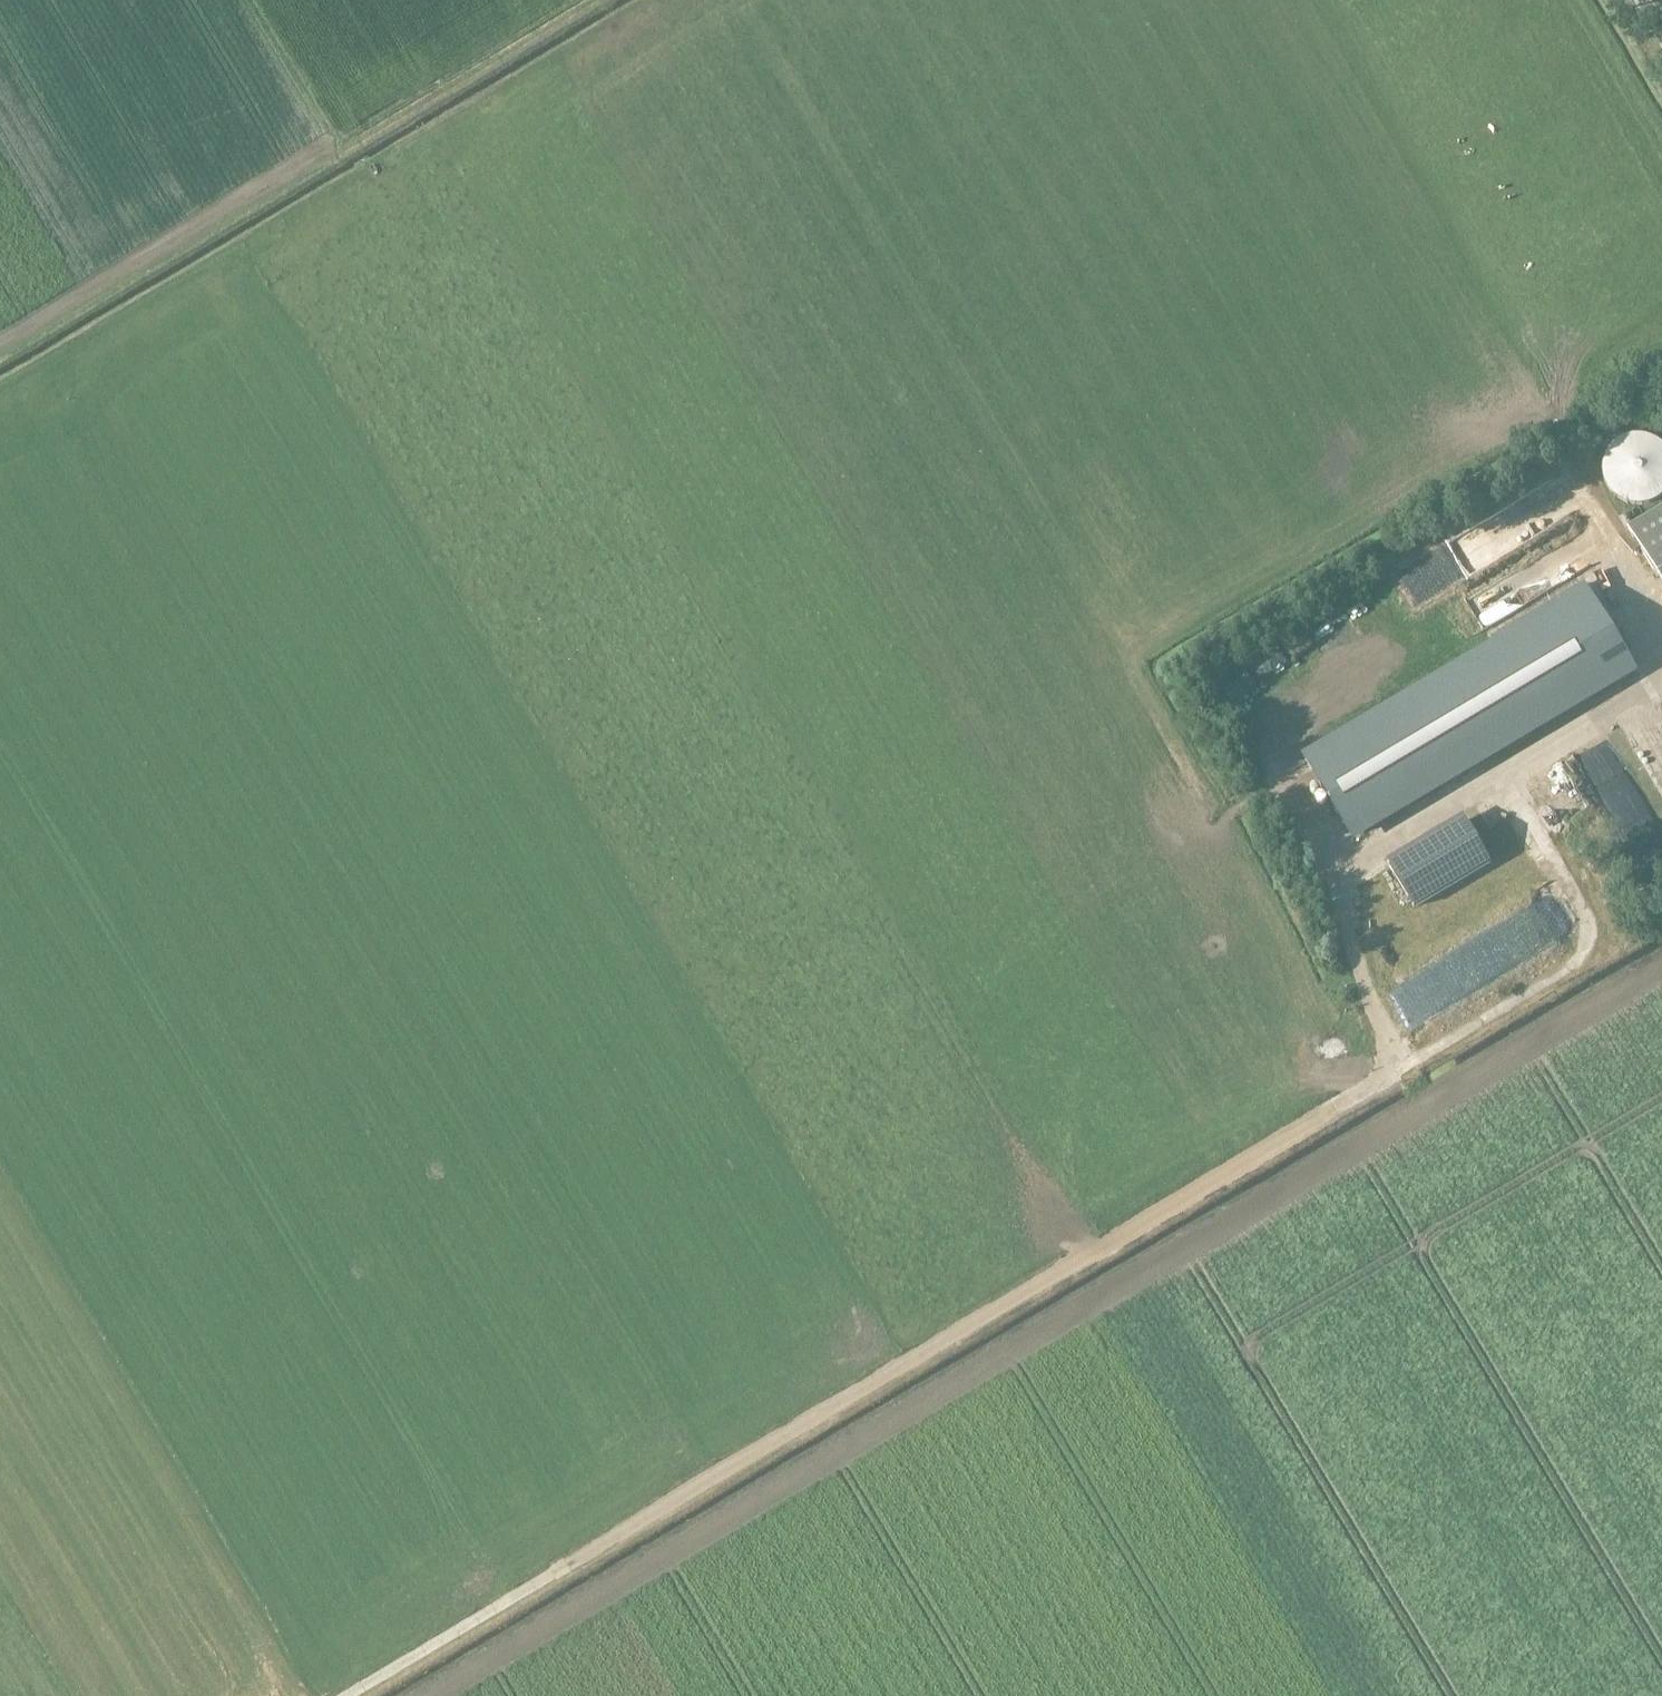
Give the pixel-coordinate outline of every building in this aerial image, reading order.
[(1615,443),(1610,448),(1605,455),(1603,463),(1602,471),(1603,478),(1606,486),(1610,492),(1616,498),(1623,502),(1630,504),(1637,505),(1645,505),(1653,502),(1660,498),(1661,496),(1661,445),(1660,443),(1654,439),(1648,437),(1641,435),(1634,435),(1629,436),(1623,438),(1615,443)] [(1628,528),(1661,585),(1661,507),(1628,528)] [(1499,644),(1305,760),(1351,837),(1634,668),(1584,585),(1495,638),(1499,644)] [(1465,820),(1389,865),(1414,907),(1490,862),(1465,820)]
